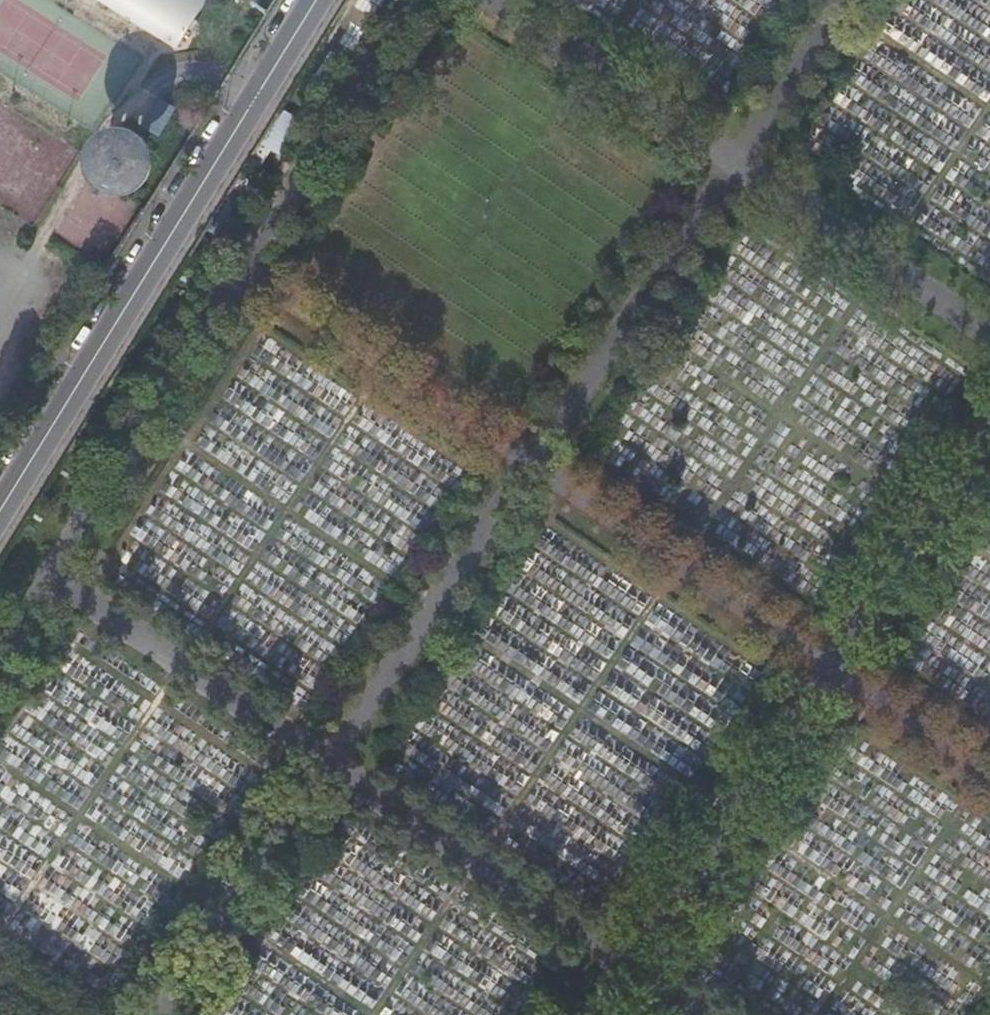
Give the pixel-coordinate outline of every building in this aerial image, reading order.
[(180,47),(207,3),(203,0),(104,0),(180,47)] [(158,97),(142,123),(155,131),(171,105),(158,97)] [(162,182),(167,168),(167,167),(166,155),(161,142),(151,133),(136,127),(123,128),(115,132),(109,134),(101,144),(96,157),(96,163),(96,170),(101,183),(112,193),(126,198),(140,198),(153,192),(162,182)]
